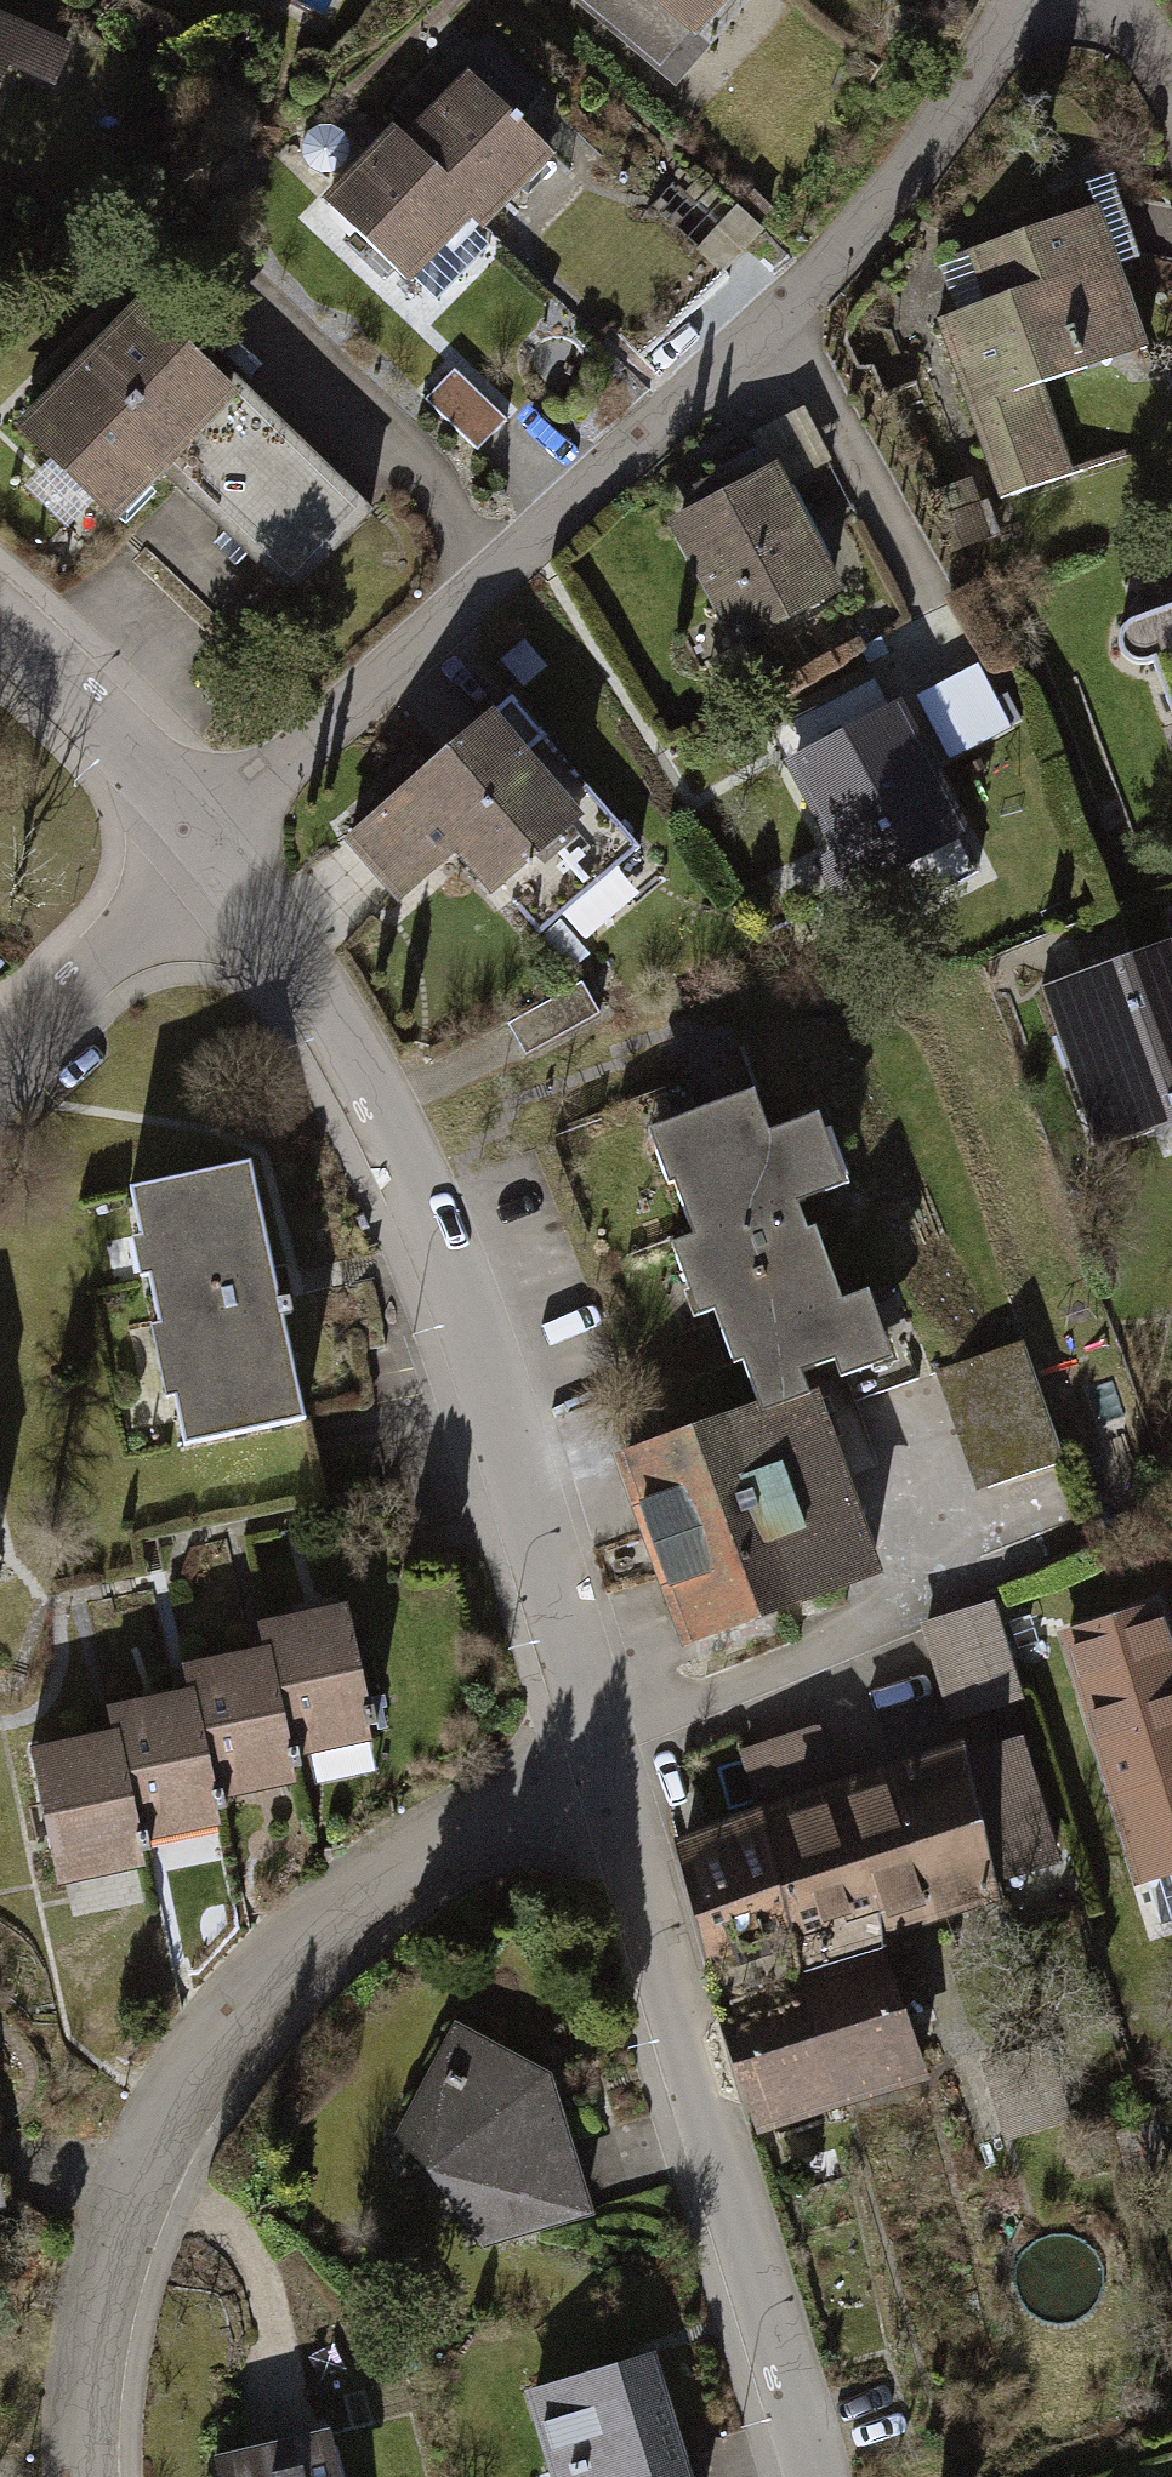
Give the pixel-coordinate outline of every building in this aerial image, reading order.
[(585,4),(661,68),(689,29),(696,35),(722,0),(588,0),(585,4)] [(1,91),(12,67),(50,85),(69,42),(0,12),(0,91),(1,91)] [(468,67),(403,134),(478,209),(491,222),(553,153),(518,119),(547,90),(491,34),(464,62),(468,67)] [(403,134),(392,123),(321,198),(408,282),(478,209),(403,134)] [(1043,395),(1148,357),(1093,210),(916,276),(971,423),(999,497),(1072,469),(1043,395)] [(234,386),(132,305),(11,427),(113,520),(164,466),(234,386)] [(504,420),(453,369),(426,398),(476,448),(504,420)] [(353,497),(234,386),(164,466),(287,581),(353,497)] [(730,645),(841,587),(771,466),(670,518),(730,645)] [(1171,714),(1171,602),(1135,615),(1120,626),(1120,646),(1137,657),(1152,656),(1171,714)] [(894,701),(880,676),(771,729),(857,894),(974,833),(902,697),(894,701)] [(508,698),(343,843),(401,901),(456,855),(561,971),(670,882),(508,698)] [(1171,1123),(1171,939),(1039,989),(1097,1150),(1171,1123)] [(759,1088),(649,1129),(690,1237),(676,1242),(702,1312),(720,1305),(756,1400),(806,1380),(802,1370),(833,1358),(844,1386),(906,1362),(875,1280),(844,1291),(807,1192),(850,1176),(822,1103),(772,1121),(759,1088)] [(264,1162),(133,1188),(184,1439),(315,1412),(264,1162)] [(1021,1362),(943,1387),(977,1492),(1055,1466),(1021,1362)] [(609,1456),(682,1645),(879,1570),(806,1380),(756,1400),(609,1456)] [(108,1736),(36,1748),(58,1880),(148,1865),(142,1826),(232,1812),(228,1789),(309,1775),(304,1748),(373,1736),(351,1605),(263,1619),(267,1643),(185,1657),(189,1685),(102,1700),(108,1736)] [(1022,1709),(988,1606),(916,1630),(951,1733),(1022,1709)] [(1062,1645),(1143,1892),(1171,1883),(1171,1642),(1163,1613),(1062,1645)] [(834,1785),(813,1726),(740,1753),(762,1809),(834,1785)] [(1062,1862),(1021,1734),(972,1749),(968,1739),(834,1785),(762,1809),(672,1841),(717,2003),(888,1946),(1001,1903),(997,1884),(1062,1862)] [(929,2080),(888,1946),(717,2003),(754,2131),(929,2080)] [(445,2016),(385,2128),(473,2244),(581,2204),(542,2066),(445,2016)] [(520,2389),(547,2476),(692,2476),(653,2349),(520,2389)] [(200,2448),(207,2476),(333,2476),(319,2419),(200,2448)]
